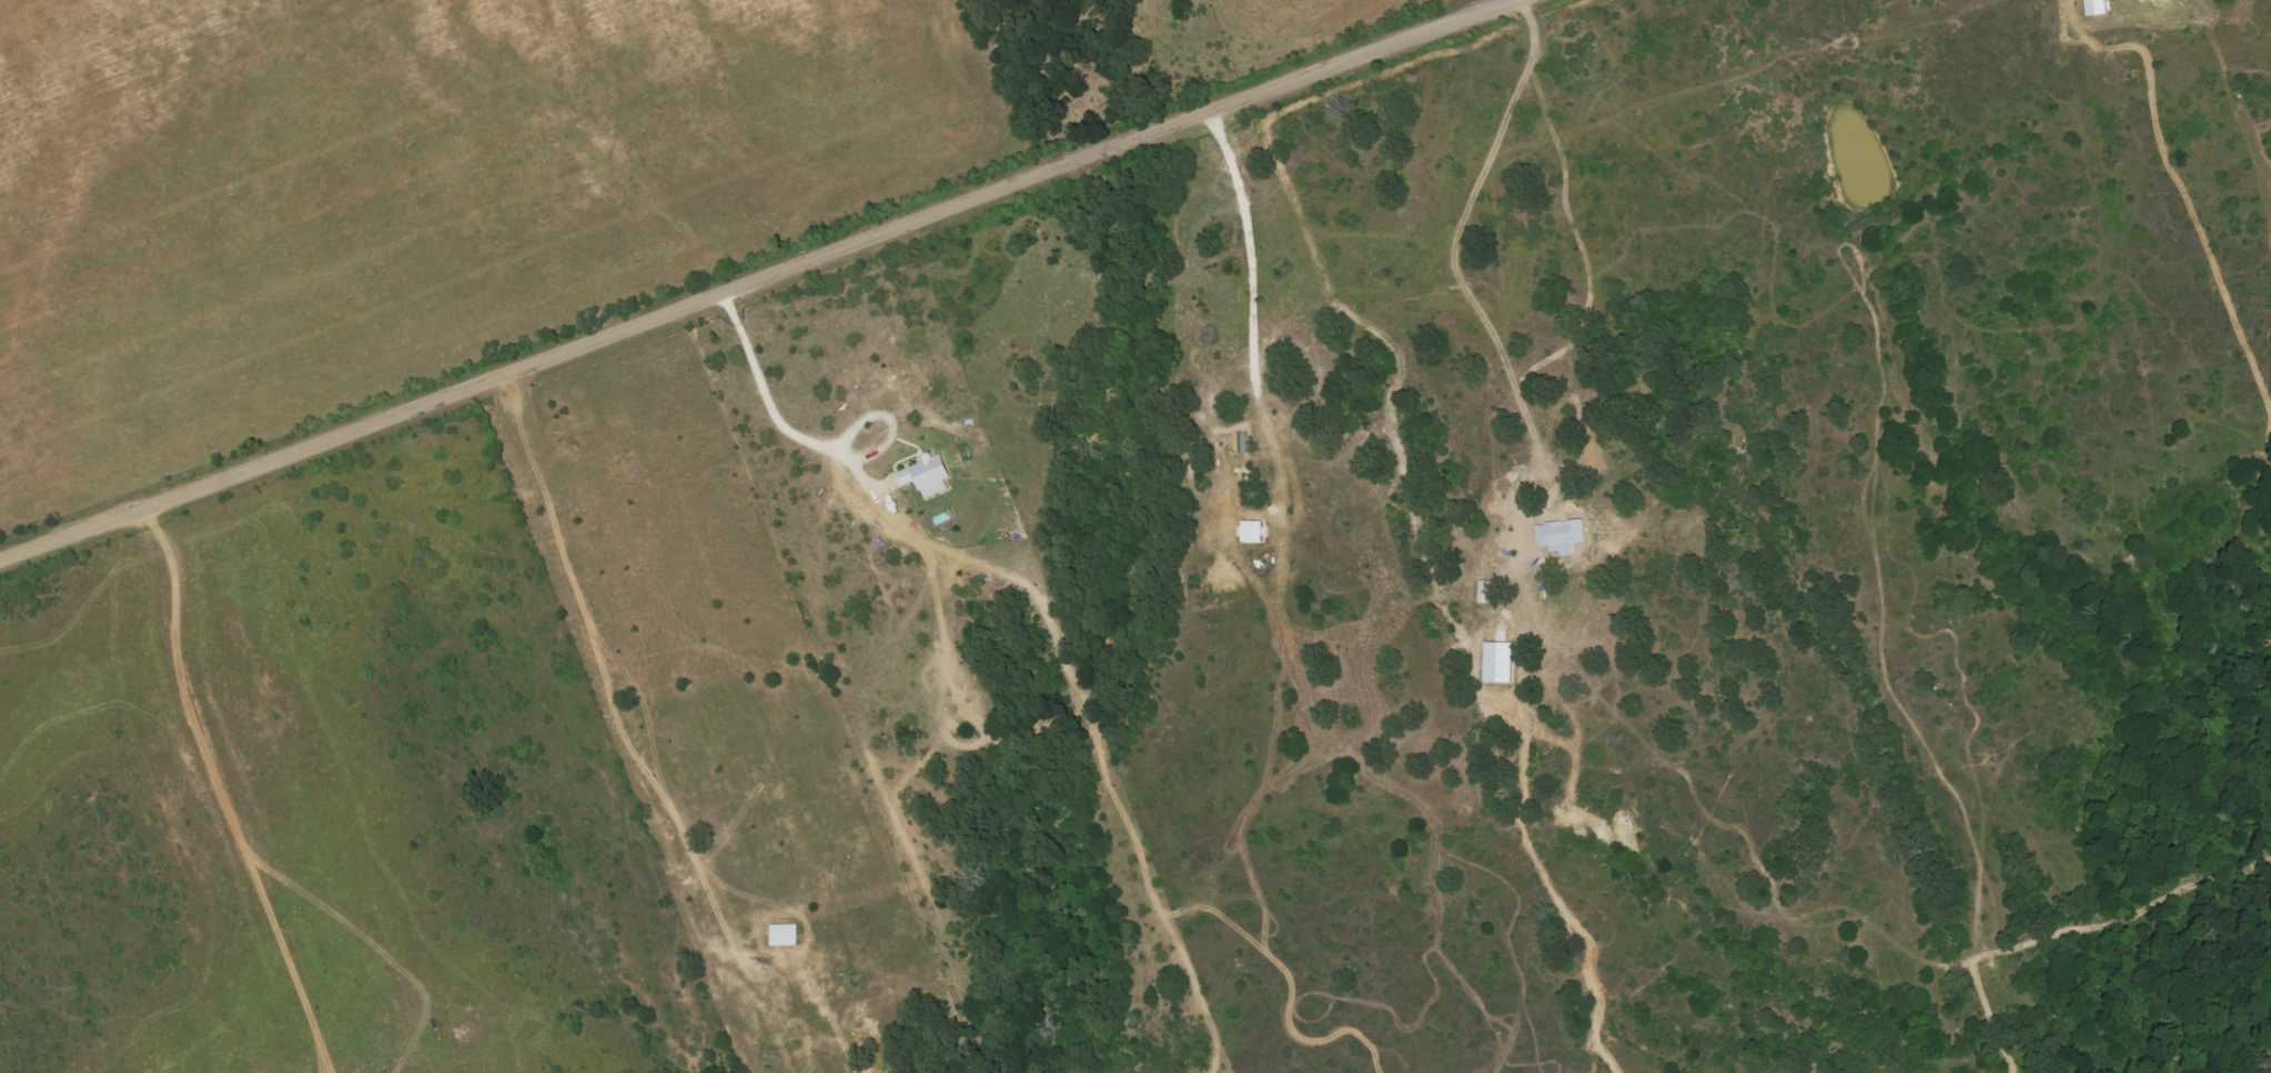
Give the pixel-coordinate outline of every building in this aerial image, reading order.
[(2106,0),(2085,0),(2087,17),(2108,14),(2106,0)] [(949,490),(946,480),(950,478),(942,454),(932,457),(930,453),(916,457),(919,464),(897,472),(902,486),(918,481),(924,499),(949,490)] [(1262,542),(1263,520),(1242,520),(1242,542),(1262,542)] [(1479,603),(1490,603),(1490,581),(1479,581),(1479,603)] [(1512,682),(1513,642),(1485,642),(1484,682),(1512,682)] [(771,945),(798,945),(798,925),(771,925),(771,945)]
